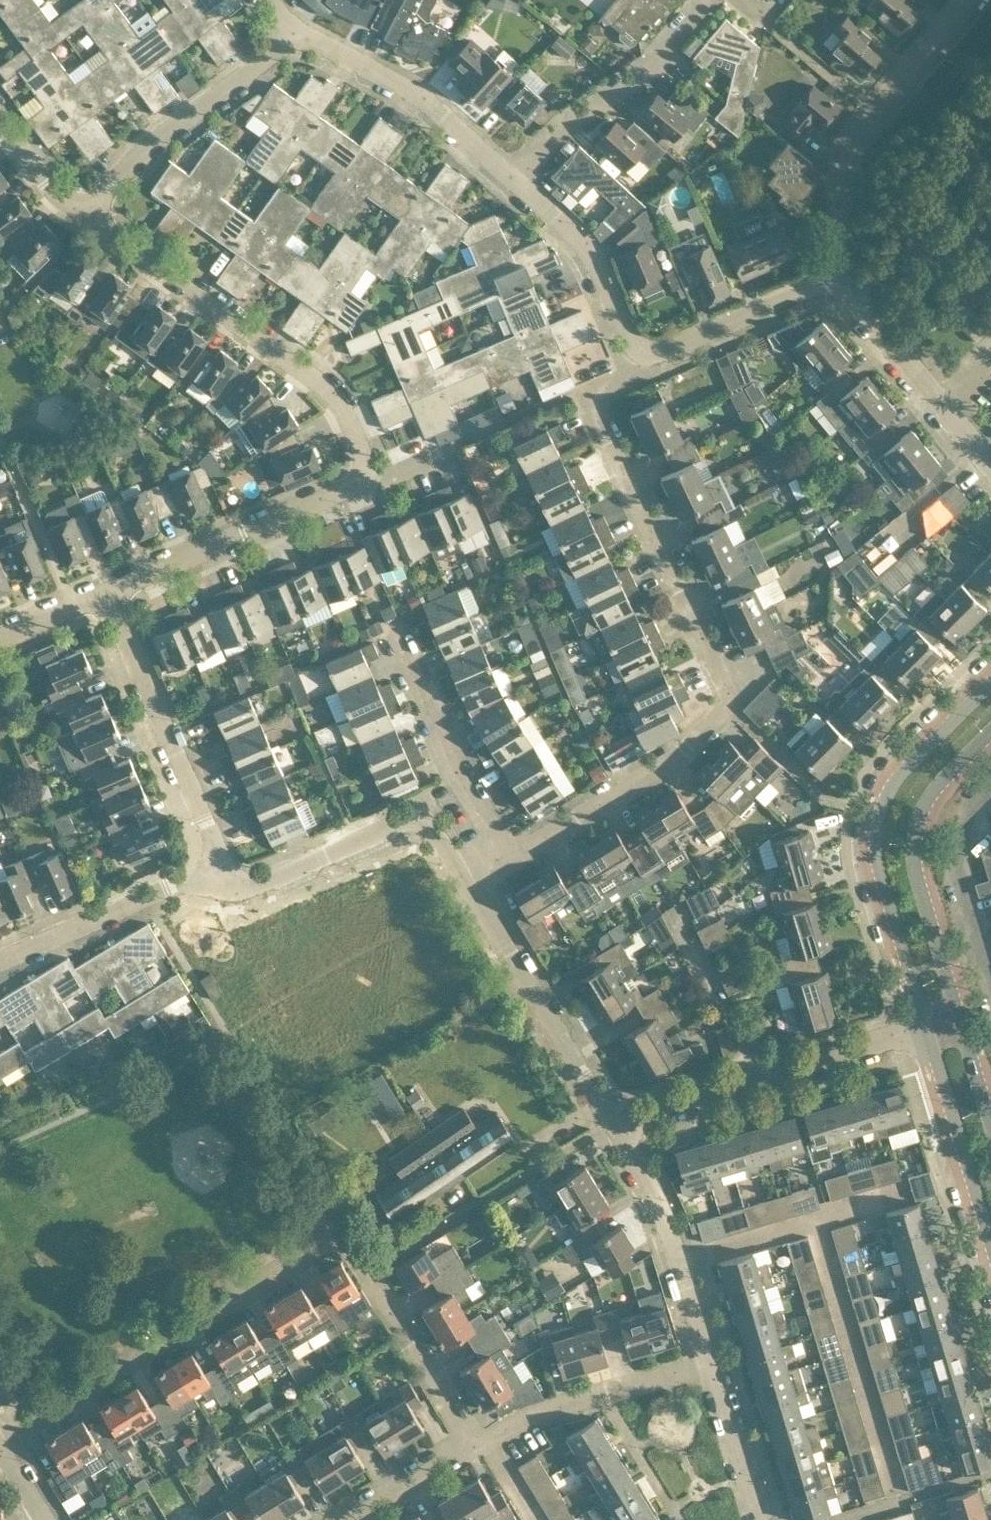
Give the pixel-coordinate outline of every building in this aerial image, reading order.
[(10,26),(40,4),(36,0),(0,0),(0,12),(10,26)] [(25,46),(34,59),(50,47),(83,23),(99,11),(90,0),(81,0),(52,21),(40,4),(10,26),(25,46)] [(99,11),(114,0),(90,0),(99,11)] [(99,11),(167,103),(178,94),(158,66),(178,51),(157,22),(140,34),(114,0),(99,11)] [(178,51),(198,37),(218,64),(231,55),(190,0),(166,0),(173,10),(157,22),(178,51)] [(231,55),(243,46),(222,19),(243,3),(240,0),(190,0),(231,55)] [(317,9),(326,0),(335,8),(370,26),(379,8),(383,0),(306,0),(317,9)] [(394,19),(384,37),(397,44),(395,48),(415,59),(418,55),(426,59),(430,57),(434,49),(439,52),(450,30),(432,21),(429,12),(436,0),(404,0),(394,19)] [(664,3),(666,0),(617,0),(625,7),(612,23),(621,31),(620,33),(620,37),(629,44),(633,44),(637,39),(639,40),(662,12),(658,9),(664,3)] [(883,20),(898,33),(916,12),(902,0),(872,0),(867,7),(883,20)] [(99,11),(83,23),(109,57),(92,69),(114,99),(134,84),(154,112),(167,103),(99,11)] [(873,33),(868,28),(849,12),(835,29),(843,35),(831,50),(837,55),(851,67),(862,76),(865,73),(866,74),(870,70),(869,69),(880,55),(865,42),(873,33)] [(685,52),(692,58),(704,67),(715,54),(736,61),(726,103),(715,116),(739,135),(746,105),(749,90),(760,45),(726,17),(704,44),(697,38),(685,52)] [(559,34),(551,44),(567,58),(576,47),(559,34)] [(588,34),(582,42),(590,49),(597,42),(588,34)] [(471,39),(464,46),(450,61),(465,75),(457,84),(481,106),(511,73),(487,51),(486,52),(471,39)] [(19,70),(34,59),(25,46),(0,65),(0,70),(7,79),(12,75),(19,70)] [(50,47),(34,59),(102,150),(114,142),(94,114),(114,99),(92,69),(75,82),(50,47)] [(837,55),(829,64),(844,76),(851,67),(837,55)] [(34,59),(19,70),(44,105),(28,117),(49,147),(70,131),(90,159),(102,150),(34,59)] [(246,161),(263,173),(324,82),(312,74),(295,97),(274,82),(264,97),(258,93),(242,104),(270,124),(245,159),(246,161)] [(17,81),(12,75),(7,79),(2,82),(7,89),(17,81)] [(498,100),(516,117),(525,125),(547,101),(520,76),(498,100)] [(319,158),(340,129),(320,115),(340,86),(327,77),(324,82),(263,173),(276,183),(302,147),(319,158)] [(830,82),(822,92),(828,97),(836,88),(830,82)] [(784,120),(787,123),(803,136),(815,122),(822,128),(840,106),(828,97),(822,92),(814,84),(801,100),(784,120)] [(641,112),(656,125),(673,139),(685,125),(692,131),(709,111),(678,86),(667,100),(658,92),(641,112)] [(749,90),(746,105),(758,114),(768,103),(764,93),(749,90)] [(336,171),(310,206),(310,207),(327,219),(392,124),(380,115),(360,143),(340,129),(319,158),(336,171)] [(665,149),(644,129),(635,138),(616,121),(597,142),(626,168),(637,156),(649,167),(665,149)] [(384,205),(405,176),(385,161),(405,133),(392,124),(327,219),(341,229),(367,193),(384,205)] [(151,233),(164,242),(231,148),(215,137),(189,173),(172,161),(151,190),(172,205),(151,233)] [(789,206),(788,208),(791,211),(793,209),(798,214),(812,197),(807,192),(815,182),(803,172),(812,161),(788,141),(769,163),(776,169),(767,180),(782,192),(777,197),(789,206)] [(604,217),(616,227),(644,204),(580,144),(551,175),(560,182),(552,191),(560,198),(567,190),(579,200),(594,184),(616,205),(604,217)] [(221,196),(246,161),(245,159),(231,148),(164,242),(176,251),(196,223),(216,237),(238,208),(221,196)] [(376,252),(391,264),(457,171),(445,162),(425,190),(405,176),(384,205),(401,217),(376,252)] [(679,162),(667,172),(676,182),(688,172),(679,162)] [(701,166),(691,171),(696,180),(702,178),(704,172),(701,166)] [(8,180),(0,169),(0,187),(8,180)] [(460,237),(464,232),(470,223),(449,208),(470,180),(457,171),(391,264),(393,266),(407,275),(432,240),(449,252),(460,237)] [(216,280),(229,289),(294,194),(280,184),(254,220),(238,208),(216,237),(237,252),(216,280)] [(23,217),(31,211),(19,194),(12,199),(10,202),(0,190),(0,234),(23,217)] [(663,193),(648,199),(655,216),(663,212),(667,203),(663,193)] [(310,206),(294,194),(229,289),(241,297),(261,269),(282,284),(302,254),(285,242),(310,207),(310,206)] [(629,222),(614,234),(621,243),(623,243),(628,248),(621,251),(636,285),(639,284),(644,295),(663,287),(658,276),(661,274),(653,256),(649,246),(661,241),(648,209),(643,210),(632,219),(629,222)] [(468,243),(477,262),(436,280),(437,281),(444,296),(550,252),(543,238),(512,252),(494,212),(470,223),(464,232),(460,237),(468,243)] [(0,234),(0,235),(1,235),(16,250),(7,258),(27,279),(50,256),(63,244),(58,239),(60,238),(45,222),(40,228),(39,228),(37,231),(25,219),(24,217),(23,217),(0,234)] [(727,245),(734,261),(742,279),(769,267),(768,265),(795,253),(783,224),(768,230),(767,228),(727,245)] [(282,326),(294,335),(359,240),(345,230),(319,266),(302,254),(282,284),(302,298),(282,326)] [(704,231),(667,247),(670,252),(678,271),(682,281),(694,275),(698,284),(705,301),(730,291),(722,272),(710,244),(704,231)] [(294,335),(306,344),(326,316),(347,331),(368,301),(351,289),(367,266),(385,278),(393,266),(391,264),(376,252),(359,240),(294,335)] [(550,252),(444,296),(452,315),(485,301),(493,320),(506,314),(540,299),(530,277),(561,263),(555,249),(550,252)] [(55,266),(33,288),(34,289),(47,298),(50,295),(69,309),(67,313),(71,315),(78,321),(84,313),(104,285),(103,284),(93,277),(90,274),(93,271),(97,264),(80,252),(65,273),(56,267),(55,266)] [(111,320),(121,327),(137,303),(126,295),(123,292),(126,290),(131,283),(113,271),(103,284),(104,285),(84,313),(105,328),(111,320)] [(437,281),(413,292),(415,294),(420,307),(434,300),(444,296),(437,281)] [(683,286),(678,288),(682,296),(687,294),(683,286)] [(406,298),(404,305),(407,312),(419,307),(420,307),(415,294),(413,295),(406,298)] [(383,340),(393,363),(427,348),(419,330),(452,315),(444,296),(434,300),(420,307),(419,307),(407,312),(378,326),(365,331),(346,340),(352,354),(383,340)] [(475,350),(483,368),(588,322),(582,309),(550,322),(540,299),(506,314),(515,333),(475,350)] [(146,357),(152,349),(171,322),(176,315),(158,303),(154,310),(152,313),(149,311),(137,303),(121,327),(115,335),(146,357)] [(373,315),(361,321),(365,331),(378,326),(373,315)] [(798,321),(767,334),(774,349),(775,348),(779,349),(783,351),(786,352),(789,354),(792,358),(794,362),(796,366),(796,370),(797,371),(810,361),(838,338),(823,320),(808,333),(798,321)] [(588,322),(483,368),(490,386),(530,368),(539,388),(554,381),(572,373),(561,351),(594,336),(588,322)] [(152,349),(146,357),(166,371),(177,379),(183,371),(199,348),(200,348),(207,338),(206,338),(189,326),(185,333),(183,336),(177,332),(169,326),(168,326),(152,349)] [(817,383),(825,393),(849,374),(841,364),(852,355),(838,338),(810,361),(824,378),(817,383)] [(746,343),(727,351),(741,384),(755,407),(769,395),(759,382),(752,379),(744,359),(755,354),(750,342),(746,343)] [(371,400),(377,413),(483,368),(475,350),(446,363),(438,344),(427,348),(393,363),(403,385),(371,400)] [(177,379),(169,391),(181,400),(188,389),(208,403),(215,394),(214,393),(233,367),(234,367),(238,361),(238,360),(221,348),(216,355),(214,358),(200,348),(199,348),(183,371),(177,379)] [(730,389),(741,384),(727,351),(715,356),(730,389)] [(215,394),(208,403),(215,411),(226,400),(242,417),(247,412),(266,395),(272,389),(257,374),(251,380),(249,382),(234,367),(233,367),(214,393),(215,394)] [(483,368),(377,413),(384,427),(415,413),(426,437),(459,422),(450,404),(490,386),(483,368)] [(91,369),(84,378),(96,387),(103,378),(91,369)] [(817,400),(839,427),(882,392),(867,374),(856,383),(849,374),(825,393),(817,400)] [(554,381),(539,388),(544,399),(559,392),(554,381)] [(510,389),(496,396),(503,412),(517,406),(510,389)] [(839,427),(862,454),(893,428),(885,418),(896,410),(882,392),(839,427)] [(120,395),(115,402),(122,407),(127,400),(120,395)] [(239,421),(234,426),(235,426),(253,455),(259,451),(265,447),(265,446),(267,445),(291,429),(291,430),(299,425),(298,423),(288,407),(281,411),(278,413),(275,410),(266,395),(247,412),(242,417),(243,418),(240,420),(239,421)] [(631,413),(641,434),(673,418),(663,398),(631,413)] [(231,428),(242,417),(226,400),(215,411),(231,428)] [(152,416),(145,425),(153,430),(159,421),(152,416)] [(663,448),(669,459),(696,446),(690,435),(683,438),(673,418),(641,434),(651,454),(663,448)] [(514,444),(527,471),(560,455),(554,441),(566,436),(560,422),(514,444)] [(886,479),(898,469),(926,446),(912,428),(901,437),(893,428),(862,454),(870,464),(872,462),(886,479)] [(131,429),(112,437),(116,447),(120,456),(139,447),(131,429)] [(291,429),(267,445),(267,447),(269,450),(283,480),(285,479),(289,488),(313,477),(309,468),(320,463),(311,444),(304,447),(301,449),(298,446),(291,430),(291,429)] [(112,437),(101,442),(105,452),(116,447),(112,437)] [(181,440),(176,446),(187,454),(191,448),(181,440)] [(661,476),(671,497),(703,481),(694,461),(701,457),(696,446),(669,459),(674,470),(661,476)] [(898,469),(886,479),(896,491),(891,495),(896,500),(904,510),(914,501),(922,495),(938,482),(930,472),(941,464),(926,446),(898,469)] [(283,480),(269,450),(256,456),(270,486),(283,480)] [(200,458),(209,471),(219,464),(210,451),(200,458)] [(37,466),(32,455),(17,461),(22,473),(37,466)] [(527,471),(539,497),(585,475),(579,462),(567,468),(560,455),(527,471)] [(219,464),(209,471),(215,480),(225,473),(219,464)] [(38,467),(27,472),(32,483),(39,480),(41,474),(38,467)] [(193,468),(157,483),(170,513),(186,506),(189,514),(209,506),(201,487),(212,482),(206,467),(194,472),(193,468)] [(703,481),(671,497),(681,517),(688,514),(691,519),(696,517),(699,522),(726,509),(721,498),(728,495),(718,474),(703,481)] [(539,497),(551,523),(585,507),(579,494),(591,488),(585,475),(539,497)] [(797,476),(788,481),(792,488),(801,483),(797,476)] [(0,482),(0,495),(15,488),(11,478),(0,482)] [(938,498),(946,507),(964,492),(956,482),(938,498)] [(157,483),(122,499),(134,525),(138,536),(158,528),(154,520),(170,513),(157,483)] [(450,484),(437,490),(457,537),(462,548),(489,536),(469,491),(455,497),(450,484)] [(100,489),(80,497),(86,510),(99,540),(102,547),(121,539),(118,531),(134,525),(122,499),(121,495),(108,500),(103,490),(100,489)] [(429,508),(416,514),(431,548),(457,537),(437,490),(424,495),(429,508)] [(946,507),(954,517),(972,502),(964,492),(946,507)] [(48,511),(46,514),(51,525),(50,525),(66,562),(86,554),(83,546),(99,540),(86,510),(75,514),(70,504),(67,503),(48,511)] [(704,533),(692,539),(701,560),(734,544),(746,538),(737,518),(745,514),(741,505),(739,503),(733,506),(726,509),(699,522),(704,533)] [(499,505),(486,511),(490,518),(502,513),(499,505)] [(814,505),(803,511),(809,523),(820,517),(814,505)] [(828,506),(820,511),(827,523),(835,518),(828,506)] [(397,507),(384,512),(404,559),(431,548),(416,514),(402,519),(397,507)] [(551,523),(564,549),(610,527),(604,514),(591,520),(585,507),(551,523)] [(376,531),(362,537),(365,544),(366,543),(381,578),(386,583),(407,574),(407,567),(404,559),(384,512),(371,518),(376,531)] [(568,579),(576,575),(610,559),(603,546),(616,540),(610,527),(564,549),(555,553),(568,579)] [(10,586),(11,586),(8,579),(23,572),(26,580),(46,571),(30,534),(18,539),(15,532),(9,535),(8,531),(0,534),(0,563),(10,586)] [(347,537),(334,543),(354,590),(381,578),(366,543),(365,544),(352,550),(347,537)] [(850,538),(839,544),(845,555),(856,548),(850,538)] [(322,563),(313,567),(328,601),(354,590),(334,543),(321,548),(326,561),(322,563)] [(511,543),(501,548),(505,556),(515,552),(511,543)] [(724,574),(729,585),(756,572),(751,561),(743,564),(734,544),(701,560),(711,580),(724,574)] [(914,546),(877,576),(881,580),(894,593),(929,564),(914,546)] [(838,547),(825,554),(830,565),(844,558),(838,547)] [(856,550),(837,565),(853,584),(853,596),(857,600),(881,580),(877,576),(856,550)] [(483,553),(471,558),(476,572),(489,567),(483,553)] [(990,553),(974,569),(990,586),(990,554),(990,553)] [(576,575),(589,601),(635,579),(629,566),(616,572),(610,559),(576,575)] [(294,560),(281,565),(301,612),(305,622),(307,625),(333,614),(333,612),(328,601),(313,567),(299,573),(294,560)] [(10,586),(0,563),(0,591),(10,586)] [(273,584),(260,589),(275,624),(279,633),(305,622),(301,612),(281,565),(268,571),(273,584)] [(507,569),(497,573),(500,579),(507,581),(511,579),(507,569)] [(521,570),(512,574),(517,586),(526,582),(521,570)] [(734,596),(722,602),(732,623),(775,602),(765,582),(762,584),(756,572),(729,585),(734,596)] [(586,634),(601,627),(634,611),(628,598),(641,592),(635,579),(589,601),(592,608),(589,609),(585,631),(586,634)] [(961,582),(945,598),(971,623),(986,607),(961,582)] [(241,583),(228,588),(248,635),(275,624),(260,589),(246,595),(241,583)] [(417,623),(422,636),(469,615),(480,611),(470,588),(465,585),(458,588),(423,603),(429,617),(417,623)] [(221,606),(207,612),(222,647),(248,635),(228,588),(215,594),(221,606)] [(936,589),(914,612),(923,621),(933,631),(939,624),(954,639),(971,623),(945,598),(936,589)] [(540,592),(527,598),(532,608),(544,602),(540,592)] [(775,602),(732,623),(741,644),(760,635),(765,646),(787,635),(798,630),(796,627),(785,623),(775,602)] [(392,604),(380,609),(385,619),(396,614),(392,604)] [(188,605),(175,611),(195,658),(222,647),(207,612),(194,618),(188,605)] [(195,658),(175,611),(162,617),(168,629),(153,635),(168,670),(195,658)] [(469,615),(422,636),(428,649),(441,643),(446,657),(481,642),(494,636),(483,611),(470,616),(469,615)] [(601,627),(586,634),(599,660),(613,653),(660,631),(654,618),(641,624),(634,611),(601,627)] [(526,614),(518,617),(520,624),(528,620),(526,614)] [(904,615),(888,631),(893,636),(900,643),(926,668),(942,652),(927,638),(916,627),(904,615)] [(379,618),(368,623),(373,635),(384,630),(379,618)] [(539,624),(546,640),(554,636),(560,638),(551,618),(539,624)] [(528,620),(520,624),(517,625),(529,652),(543,646),(531,619),(528,620)] [(368,626),(359,629),(363,639),(372,635),(368,626)] [(787,635),(765,646),(770,657),(806,640),(801,629),(798,630),(787,635)] [(613,653),(626,679),(659,663),(653,649),(666,643),(660,631),(613,653)] [(335,638),(333,642),(336,650),(339,648),(346,645),(341,635),(335,638)] [(554,636),(546,640),(551,650),(563,645),(560,638),(554,636)] [(893,636),(871,659),(895,682),(901,676),(910,685),(926,668),(900,643),(893,636)] [(45,680),(53,699),(82,687),(77,676),(92,669),(82,647),(76,649),(72,647),(67,637),(54,643),(53,641),(36,649),(41,660),(45,658),(52,676),(45,680)] [(806,640),(770,657),(776,668),(797,658),(797,656),(814,648),(806,640)] [(326,661),(338,688),(373,673),(367,660),(379,654),(373,641),(326,661)] [(439,676),(445,689),(492,668),(481,642),(446,657),(452,670),(439,676)] [(551,650),(557,667),(567,662),(571,671),(575,670),(563,645),(551,650)] [(545,655),(530,662),(537,678),(552,671),(545,655)] [(849,681),(855,688),(881,713),(897,697),(888,689),(895,682),(871,659),(849,681)] [(290,661),(282,664),(287,677),(295,674),(290,661)] [(301,661),(293,665),(297,673),(305,669),(301,661)] [(567,662),(557,667),(562,676),(571,671),(567,662)] [(626,679),(638,705),(684,683),(678,670),(666,676),(659,663),(626,679)] [(492,668),(503,695),(514,690),(503,664),(492,668)] [(463,696),(470,712),(503,695),(492,668),(445,689),(451,702),(463,696)] [(791,669),(784,677),(788,681),(795,681),(799,677),(791,669)] [(246,670),(234,675),(241,690),(252,685),(246,670)] [(571,671),(562,676),(574,705),(587,696),(575,670),(571,671)] [(552,671),(538,678),(545,696),(560,689),(552,671)] [(338,688),(350,715),(397,694),(391,681),(378,687),(373,673),(338,688)] [(300,674),(288,679),(293,689),(304,684),(300,674)] [(786,698),(769,681),(761,690),(778,707),(786,698)] [(829,700),(826,704),(833,711),(845,722),(851,716),(865,730),(881,713),(855,688),(849,681),(840,690),(834,690),(829,695),(829,700)] [(645,720),(635,725),(639,734),(646,748),(679,732),(680,732),(674,721),(685,716),(678,702),(690,695),(684,683),(638,705),(645,720)] [(69,715),(75,729),(111,713),(102,691),(86,698),(82,687),(53,699),(62,718),(69,715)] [(761,690),(743,708),(760,725),(778,707),(761,690)] [(210,692),(200,696),(205,707),(214,703),(210,692)] [(350,715),(361,741),(395,726),(389,713),(402,707),(397,694),(350,715)] [(220,723),(226,737),(261,722),(249,695),(202,715),(208,729),(220,723)] [(467,734),(475,746),(519,719),(503,695),(470,712),(479,727),(467,734)] [(584,698),(574,705),(579,714),(590,707),(584,698)] [(9,729),(0,707),(0,733),(9,729)] [(590,707),(579,714),(589,729),(599,723),(590,707)] [(802,725),(810,733),(836,759),(852,743),(843,734),(850,727),(845,722),(833,711),(824,720),(816,711),(802,725)] [(56,737),(71,770),(81,765),(110,753),(105,742),(121,735),(111,713),(75,729),(56,737)] [(534,744),(544,738),(529,713),(519,719),(534,744)] [(494,751),(501,764),(534,744),(519,719),(475,746),(482,758),(494,751)] [(219,755),(225,768),(272,748),(261,722),(226,737),(232,750),(219,755)] [(802,725),(786,741),(794,749),(820,775),(836,759),(810,733),(802,725)] [(361,741),(372,768),(419,747),(414,734),(401,740),(395,726),(361,741)] [(639,734),(615,749),(625,765),(647,751),(639,734)] [(585,736),(573,743),(577,751),(590,744),(585,736)] [(722,755),(717,760),(741,784),(753,796),(761,788),(764,785),(778,770),(783,765),(754,737),(741,750),(730,739),(718,751),(722,755)] [(509,776),(497,783),(505,795),(549,769),(559,763),(544,738),(534,744),(501,764),(509,776)] [(419,747),(372,768),(384,795),(418,780),(412,766),(425,760),(419,747)] [(243,776),(249,789),(283,775),(272,748),(225,768),(231,782),(243,776)] [(605,755),(614,771),(625,765),(615,749),(605,755)] [(98,781),(103,795),(140,779),(130,757),(115,764),(110,753),(81,765),(90,785),(98,781)] [(333,754),(325,757),(327,763),(336,760),(333,754)] [(708,762),(696,774),(716,793),(705,805),(722,827),(736,812),(753,796),(741,784),(717,760),(711,765),(708,762)] [(549,769),(564,794),(574,788),(559,763),(549,769)] [(599,764),(589,770),(595,780),(605,774),(599,764)] [(37,767),(29,771),(32,778),(41,775),(37,767)] [(549,769),(505,795),(512,807),(524,800),(532,813),(536,811),(552,801),(564,794),(549,769)] [(242,809),(248,821),(295,801),(283,775),(249,789),(255,803),(242,809)] [(102,812),(110,831),(139,819),(134,808),(149,801),(140,779),(103,795),(109,808),(102,812)] [(348,783),(338,787),(342,797),(352,793),(348,783)] [(11,797),(1,802),(6,813),(16,809),(37,800),(33,788),(11,797)] [(664,802),(658,806),(676,835),(696,823),(705,837),(722,827),(705,805),(691,814),(676,789),(661,797),(664,802)] [(295,801),(248,821),(253,834),(266,829),(272,843),(307,828),(295,801)] [(552,801),(536,811),(540,816),(556,807),(552,801)] [(654,868),(664,862),(662,858),(682,845),(676,835),(658,806),(652,810),(649,805),(635,814),(644,829),(634,835),(654,868)] [(139,819),(110,831),(118,851),(126,847),(132,862),(169,846),(159,823),(143,830),(139,819)] [(814,845),(809,829),(796,833),(793,823),(770,835),(778,863),(811,854),(809,847),(814,845)] [(603,839),(597,843),(620,880),(639,868),(644,875),(654,868),(634,835),(624,842),(614,826),(600,835),(603,839)] [(77,834),(65,839),(68,847),(81,842),(77,834)] [(583,866),(573,873),(593,905),(603,899),(599,892),(620,880),(597,843),(591,847),(588,842),(574,851),(583,866)] [(44,849),(25,857),(37,885),(48,881),(55,896),(77,887),(61,850),(47,856),(44,849)] [(777,888),(770,890),(773,901),(810,890),(807,880),(823,875),(818,859),(813,860),(811,854),(778,863),(782,874),(774,877),(777,888)] [(0,876),(0,891),(11,915),(33,906),(26,890),(37,885),(25,857),(5,865),(8,873),(0,876)] [(542,876),(536,880),(554,909),(557,914),(559,918),(559,917),(571,919),(582,913),(586,919),(597,912),(593,905),(573,873),(563,879),(553,863),(539,872),(542,876)] [(554,909),(536,880),(515,893),(531,918),(520,924),(535,947),(554,936),(542,916),(554,909)] [(686,896),(695,917),(720,905),(710,884),(686,896)] [(780,912),(787,934),(820,924),(818,917),(823,916),(818,900),(813,901),(810,890),(773,901),(777,913),(780,912)] [(11,915),(0,891),(0,920),(11,915)] [(658,904),(640,915),(646,923),(647,923),(662,914),(663,913),(658,904)] [(662,914),(647,923),(653,933),(668,924),(662,914)] [(697,929),(702,940),(727,928),(722,917),(697,929)] [(148,921),(111,944),(152,1012),(190,989),(178,971),(155,985),(143,965),(166,951),(148,921)] [(619,924),(608,930),(616,942),(620,940),(626,936),(619,924)] [(778,960),(782,972),(819,961),(816,950),(832,946),(827,930),(822,931),(820,924),(787,934),(793,956),(778,960)] [(708,951),(733,939),(727,928),(702,940),(708,951)] [(603,964),(578,980),(586,994),(591,991),(594,997),(624,980),(638,971),(633,961),(620,940),(616,942),(596,954),(603,964)] [(75,966),(74,966),(86,986),(92,996),(115,983),(127,1002),(104,1015),(109,1024),(115,1034),(141,1019),(145,1026),(157,1019),(152,1012),(111,944),(78,964),(75,966)] [(68,956),(32,979),(73,1046),(108,1025),(109,1024),(104,1015),(98,1005),(75,1019),(63,1000),(86,986),(74,966),(68,956)] [(742,959),(718,971),(723,982),(748,970),(742,959)] [(789,982),(795,1004),(828,995),(826,988),(831,986),(826,970),(822,971),(819,961),(782,972),(785,984),(789,982)] [(689,970),(680,975),(684,982),(687,982),(694,979),(689,970)] [(723,982),(728,994),(753,982),(748,970),(723,982)] [(0,998),(0,1009),(7,1020),(13,1031),(35,1017),(47,1037),(25,1050),(30,1058),(35,1067),(36,1068),(73,1046),(32,979),(0,998)] [(635,1001),(641,1011),(664,997),(658,986),(643,995),(637,986),(630,990),(624,980),(594,997),(598,1004),(594,1006),(603,1021),(635,1001)] [(423,995),(416,1000),(422,1010),(429,1006),(423,995)] [(828,995),(795,1004),(802,1026),(787,1031),(790,1041),(817,1033),(814,1024),(835,1017),(828,995)] [(635,1048),(639,1054),(669,1036),(663,1027),(677,1018),(664,997),(641,1011),(647,1021),(622,1036),(631,1050),(635,1048)] [(416,1000),(409,1004),(415,1014),(422,1010),(416,1000)] [(447,1002),(440,1007),(446,1017),(453,1013),(447,1002)] [(288,1004),(256,1023),(267,1041),(298,1022),(288,1004)] [(409,1004),(402,1008),(408,1019),(415,1014),(409,1004)] [(440,1007),(432,1011),(439,1021),(446,1017),(440,1007)] [(402,1008),(394,1013),(401,1023),(408,1019),(402,1008)] [(432,1011),(425,1015),(432,1026),(439,1021),(432,1011)] [(749,1047),(762,1043),(757,1026),(771,1022),(768,1012),(741,1020),(749,1047)] [(394,1013),(387,1017),(394,1027),(401,1023),(394,1013)] [(207,1026),(211,1024),(208,1019),(205,1014),(194,1021),(199,1029),(207,1026)] [(425,1015),(418,1020),(425,1030),(432,1026),(425,1015)] [(387,1017),(380,1021),(386,1032),(394,1027),(387,1017)] [(418,1020),(411,1024),(417,1034),(425,1030),(418,1020)] [(380,1021),(373,1026),(379,1036),(386,1032),(380,1021)] [(411,1024),(404,1028),(410,1038),(417,1034),(411,1024)] [(728,1024),(723,1026),(716,1028),(724,1054),(736,1051),(728,1024)] [(404,1028),(397,1032),(403,1043),(410,1038),(404,1028)] [(639,1054),(652,1074),(676,1060),(679,1065),(703,1058),(698,1041),(686,1045),(677,1031),(669,1036),(639,1054)] [(397,1032),(390,1037),(396,1047),(403,1043),(397,1032)] [(390,1037),(383,1041),(389,1051),(396,1047),(390,1037)] [(22,1063),(29,1059),(30,1058),(25,1050),(19,1041),(18,1040),(0,1051),(0,1077),(22,1063)] [(383,1041),(376,1045),(382,1056),(389,1051),(383,1041)] [(376,1045),(369,1050),(375,1060),(382,1056),(376,1045)] [(369,1050),(354,1058),(360,1069),(375,1060),(369,1050)] [(95,1062),(87,1066),(92,1074),(99,1069),(95,1062)] [(85,1065),(74,1072),(80,1082),(91,1075),(85,1065)] [(381,1071),(358,1085),(380,1121),(403,1107),(381,1071)] [(886,1087),(875,1091),(888,1134),(916,1125),(912,1114),(908,1115),(898,1080),(885,1084),(886,1087)] [(39,1088),(38,1095),(41,1100),(51,1094),(45,1084),(39,1088)] [(417,1088),(406,1095),(415,1108),(426,1101),(417,1088)] [(863,1091),(851,1094),(861,1130),(873,1126),(877,1137),(888,1134),(875,1091),(864,1094),(863,1091)] [(840,1101),(828,1104),(842,1148),(853,1144),(849,1133),(861,1130),(851,1094),(839,1098),(840,1101)] [(816,1104),(804,1108),(809,1127),(813,1140),(806,1142),(813,1162),(832,1157),(830,1151),(842,1148),(828,1104),(817,1108),(816,1104)] [(465,1108),(429,1132),(444,1154),(448,1152),(464,1174),(516,1139),(498,1112),(477,1126),(468,1113),(465,1108)] [(781,1118),(770,1122),(783,1165),(794,1162),(791,1151),(804,1147),(793,1111),(780,1115),(781,1118)] [(318,1116),(309,1122),(316,1132),(325,1126),(327,1126),(319,1115),(318,1116)] [(758,1122),(746,1125),(760,1172),(757,1161),(768,1157),(772,1169),(783,1165),(770,1122),(759,1125),(758,1122)] [(734,1129),(723,1133),(733,1168),(745,1164),(748,1176),(760,1172),(746,1125),(745,1126),(746,1129),(735,1132),(734,1129)] [(444,1154),(429,1132),(391,1157),(403,1175),(377,1192),(395,1220),(464,1174),(448,1152),(444,1154)] [(711,1139),(700,1142),(713,1186),(724,1183),(721,1172),(733,1168),(723,1133),(710,1136),(711,1139)] [(687,1143),(675,1147),(685,1181),(680,1183),(683,1192),(688,1193),(701,1189),(713,1186),(700,1142),(688,1146),(687,1143)] [(878,1185),(901,1178),(895,1157),(872,1164),(878,1185)] [(558,1191),(566,1204),(598,1184),(585,1164),(566,1176),(560,1166),(538,1179),(549,1197),(558,1191)] [(855,1192),(878,1185),(872,1164),(848,1171),(855,1192)] [(936,1193),(929,1169),(908,1176),(915,1199),(936,1193)] [(831,1199),(855,1192),(848,1171),(825,1178),(831,1199)] [(566,1204),(554,1211),(562,1223),(564,1222),(575,1239),(596,1226),(590,1216),(610,1204),(598,1184),(566,1204)] [(814,1185),(791,1192),(797,1213),(821,1206),(814,1185)] [(791,1192),(768,1199),(774,1220),(797,1213),(791,1192)] [(768,1199),(744,1206),(751,1227),(774,1220),(768,1199)] [(879,1228),(882,1239),(926,1226),(922,1215),(925,1214),(922,1201),(886,1212),(890,1225),(879,1228)] [(744,1206),(721,1213),(727,1234),(751,1227),(744,1206)] [(486,1213),(478,1218),(484,1229),(493,1224),(486,1213)] [(697,1220),(690,1222),(692,1231),(700,1229),(702,1238),(703,1241),(727,1234),(721,1213),(697,1220)] [(831,1229),(838,1252),(859,1246),(852,1222),(831,1229)] [(575,1239),(561,1247),(572,1265),(585,1256),(586,1256),(595,1251),(603,1264),(617,1255),(634,1245),(622,1224),(602,1236),(596,1226),(575,1239)] [(885,1248),(880,1250),(884,1264),(900,1259),(936,1248),(932,1236),(929,1237),(926,1226),(882,1239),(884,1247),(885,1248)] [(788,1242),(794,1265),(815,1259),(809,1236),(788,1242)] [(438,1271),(443,1280),(466,1266),(453,1244),(432,1257),(426,1248),(396,1266),(410,1288),(438,1271)] [(838,1252),(845,1276),(866,1269),(859,1246),(838,1252)] [(771,1272),(768,1261),(770,1260),(767,1248),(718,1262),(722,1275),(725,1274),(728,1285),(771,1272)] [(893,1275),(896,1286),(940,1273),(936,1262),(940,1261),(936,1248),(900,1259),(904,1271),(893,1275)] [(607,1266),(614,1276),(635,1263),(629,1253),(607,1266)] [(794,1265),(801,1289),(822,1282),(815,1259),(794,1265)] [(336,1301),(327,1306),(332,1315),(342,1330),(363,1317),(359,1311),(373,1303),(363,1288),(360,1290),(341,1260),(319,1274),(336,1301)] [(423,1310),(434,1328),(463,1310),(458,1301),(470,1294),(465,1286),(475,1280),(466,1266),(443,1280),(451,1293),(423,1310)] [(845,1276),(852,1299),(873,1293),(866,1269),(845,1276)] [(728,1297),(732,1309),(767,1299),(763,1287),(775,1284),(771,1272),(728,1285),(731,1296),(728,1297)] [(911,1294),(914,1306),(950,1295),(946,1283),(943,1284),(940,1273),(896,1286),(899,1297),(911,1294)] [(586,1279),(566,1287),(573,1305),(593,1297),(586,1279)] [(801,1289),(808,1312),(829,1306),(822,1282),(801,1289)] [(301,1285),(283,1296),(309,1337),(314,1347),(342,1330),(332,1315),(327,1306),(318,1312),(301,1285)] [(660,1290),(638,1297),(642,1312),(643,1315),(653,1348),(675,1341),(667,1315),(664,1305),(660,1290)] [(852,1299),(859,1322),(880,1316),(873,1293),(852,1299)] [(907,1321),(910,1332),(954,1319),(950,1309),(953,1308),(950,1295),(914,1306),(918,1318),(907,1321)] [(281,1334),(272,1339),(287,1363),(298,1357),(292,1348),(309,1337),(283,1296),(264,1307),(281,1334)] [(739,1321),(742,1332),(785,1319),(782,1308),(771,1311),(767,1299),(732,1309),(736,1322),(739,1321)] [(808,1312),(815,1335),(836,1329),(829,1306),(808,1312)] [(617,1308),(605,1311),(612,1336),(624,1332),(630,1354),(653,1348),(642,1312),(620,1319),(617,1308)] [(473,1329),(480,1342),(504,1327),(495,1313),(486,1319),(481,1311),(469,1319),(463,1310),(434,1328),(440,1337),(439,1338),(441,1342),(442,1341),(445,1346),(473,1329)] [(597,1325),(575,1332),(585,1368),(608,1361),(602,1339),(612,1336),(605,1311),(597,1314),(594,1315),(597,1325)] [(859,1322),(866,1346),(887,1339),(880,1316),(859,1322)] [(247,1318),(229,1329),(254,1371),(270,1361),(276,1370),(287,1363),(272,1339),(263,1345),(247,1318)] [(742,1344),(746,1356),(781,1346),(778,1334),(789,1330),(785,1319),(742,1332),(745,1343),(742,1344)] [(914,1344),(925,1341),(928,1353),(964,1342),(960,1330),(957,1331),(954,1319),(910,1332),(914,1344)] [(550,1328),(538,1331),(539,1337),(545,1356),(556,1352),(563,1374),(585,1368),(575,1332),(572,1323),(550,1330),(550,1328)] [(488,1354),(460,1371),(471,1389),(501,1371),(513,1364),(508,1355),(503,1347),(512,1342),(504,1327),(480,1342),(488,1354)] [(227,1368),(218,1373),(232,1397),(243,1390),(237,1381),(254,1371),(229,1329),(219,1335),(218,1334),(214,1336),(215,1337),(210,1340),(227,1368)] [(815,1335),(822,1359),(843,1352),(836,1329),(815,1335)] [(866,1346),(873,1369),(894,1363),(887,1339),(866,1346)] [(749,1367),(753,1379),(788,1369),(784,1357),(796,1354),(792,1342),(781,1346),(746,1356),(746,1357),(749,1356),(752,1366),(749,1367)] [(932,1364),(935,1376),(970,1365),(967,1353),(964,1354),(961,1344),(964,1343),(964,1342),(928,1353),(917,1356),(921,1367),(932,1364)] [(192,1351),(174,1362),(192,1392),(201,1387),(208,1399),(216,1394),(221,1403),(232,1397),(218,1373),(209,1379),(192,1351)] [(822,1359),(829,1382),(850,1376),(843,1352),(822,1359)] [(172,1401),(163,1406),(178,1430),(188,1423),(183,1414),(199,1404),(192,1392),(174,1362),(164,1368),(164,1367),(159,1370),(160,1371),(155,1374),(172,1401)] [(873,1369),(880,1392),(901,1386),(894,1363),(873,1369)] [(501,1371),(471,1389),(477,1399),(476,1399),(479,1404),(480,1403),(483,1408),(510,1391),(518,1404),(541,1390),(532,1375),(523,1381),(513,1364),(501,1371)] [(928,1391),(931,1403),(974,1390),(971,1379),(974,1378),(970,1365),(935,1376),(939,1388),(928,1391)] [(759,1391),(763,1402),(806,1389),(799,1366),(788,1369),(753,1379),(757,1392),(759,1391)] [(829,1382),(836,1405),(857,1399),(850,1376),(829,1382)] [(405,1397),(385,1409),(404,1440),(424,1428),(413,1409),(423,1403),(410,1381),(399,1388),(405,1397)] [(296,1382),(286,1389),(291,1398),(302,1391),(296,1382)] [(137,1385),(119,1396),(138,1425),(145,1437),(161,1427),(167,1436),(178,1430),(163,1406),(154,1412),(137,1385)] [(880,1392),(887,1415),(908,1409),(901,1386),(880,1392)] [(763,1414),(767,1426),(802,1416),(798,1404),(809,1400),(806,1389),(763,1402),(766,1413),(763,1414)] [(938,1426),(949,1423),(985,1412),(981,1400),(978,1401),(974,1390),(931,1403),(938,1426)] [(117,1434),(109,1440),(123,1463),(134,1457),(128,1447),(136,1443),(129,1431),(138,1425),(119,1396),(110,1402),(109,1400),(105,1403),(106,1404),(101,1407),(117,1434)] [(270,1399),(263,1403),(269,1414),(276,1410),(270,1399)] [(836,1405),(843,1429),(864,1423),(857,1399),(836,1405)] [(253,1409),(243,1415),(249,1425),(260,1419),(253,1409)] [(360,1411),(349,1418),(362,1439),(372,1433),(384,1452),(404,1440),(385,1409),(365,1421),(360,1411)] [(887,1415),(894,1439),(915,1433),(908,1409),(887,1415)] [(942,1438),(945,1449),(988,1436),(985,1425),(988,1424),(985,1412),(949,1423),(953,1435),(942,1438)] [(564,1453),(570,1462),(608,1439),(603,1429),(605,1427),(598,1416),(567,1435),(574,1446),(564,1453)] [(773,1438),(777,1449),(820,1436),(817,1425),(805,1428),(802,1416),(767,1426),(770,1439),(773,1438)] [(83,1418),(65,1429),(83,1459),(89,1469),(90,1470),(99,1465),(106,1461),(112,1470),(123,1463),(109,1440),(99,1445),(89,1427),(83,1418)] [(338,1423),(319,1435),(325,1445),(344,1477),(365,1464),(353,1445),(362,1439),(349,1418),(339,1424),(338,1423)] [(843,1429),(850,1452),(871,1446),(864,1423),(843,1429)] [(190,1426),(180,1432),(187,1444),(197,1438),(190,1426)] [(51,1437),(46,1440),(63,1468),(47,1477),(56,1492),(62,1500),(79,1490),(73,1480),(81,1476),(90,1470),(89,1469),(83,1459),(65,1429),(55,1435),(54,1434),(50,1436),(51,1437)] [(922,1456),(915,1433),(894,1439),(901,1462),(922,1456)] [(300,1448),(290,1454),(303,1475),(313,1469),(325,1489),(344,1477),(325,1445),(319,1435),(299,1447),(300,1448)] [(777,1461),(780,1473),(816,1462),(812,1451),(823,1447),(820,1436),(777,1449),(780,1460),(777,1461)] [(945,1449),(948,1461),(960,1457),(963,1470),(990,1462),(990,1445),(988,1436),(945,1449)] [(586,1466),(593,1477),(624,1458),(618,1447),(615,1449),(608,1439),(570,1462),(576,1473),(586,1466)] [(185,1443),(177,1448),(181,1455),(178,1457),(182,1464),(194,1457),(185,1443)] [(850,1452),(857,1475),(878,1469),(871,1446),(850,1452)] [(178,1457),(181,1455),(177,1448),(172,1451),(181,1465),(182,1464),(178,1457)] [(279,1460),(260,1472),(265,1482),(285,1513),(305,1501),(293,1481),(303,1475),(290,1454),(279,1460)] [(518,1466),(531,1487),(550,1475),(537,1454),(518,1466)] [(922,1456),(901,1462),(909,1490),(930,1484),(922,1456)] [(590,1494),(596,1504),(634,1481),(628,1471),(631,1469),(624,1458),(593,1477),(599,1488),(590,1494)] [(787,1484),(791,1495),(834,1483),(827,1459),(816,1462),(780,1473),(784,1485),(787,1484)] [(878,1469),(857,1475),(864,1500),(885,1494),(878,1469)] [(531,1487),(544,1507),(563,1496),(550,1475),(531,1487)] [(144,1476),(135,1482),(140,1489),(149,1483),(144,1476)] [(458,1489),(477,1519),(517,1519),(518,1519),(514,1511),(501,1490),(490,1496),(478,1476),(458,1489)] [(612,1508),(618,1519),(650,1500),(643,1489),(640,1491),(634,1481),(596,1504),(602,1514),(612,1508)] [(230,1490),(243,1512),(253,1506),(262,1519),(273,1519),(285,1513),(265,1482),(246,1494),(240,1484),(230,1490)] [(791,1495),(794,1507),(791,1508),(795,1519),(796,1519),(830,1510),(826,1497),(837,1494),(834,1483),(791,1495)] [(128,1486),(115,1494),(121,1503),(133,1496),(128,1486)] [(941,1519),(954,1519),(985,1511),(982,1499),(985,1498),(981,1486),(946,1496),(950,1509),(939,1513),(941,1519)] [(458,1489),(438,1501),(450,1519),(477,1519),(458,1489)] [(206,1518),(207,1519),(234,1519),(233,1518),(243,1512),(230,1490),(220,1497),(225,1506),(206,1518)] [(551,1519),(570,1519),(575,1517),(563,1496),(544,1507),(551,1519)] [(654,1512),(657,1511),(650,1500),(618,1519),(619,1519),(658,1519),(654,1512)] [(890,1516),(891,1519),(916,1519),(913,1509),(901,1513),(890,1516)] [(985,1511),(954,1519),(988,1519),(985,1511)]
